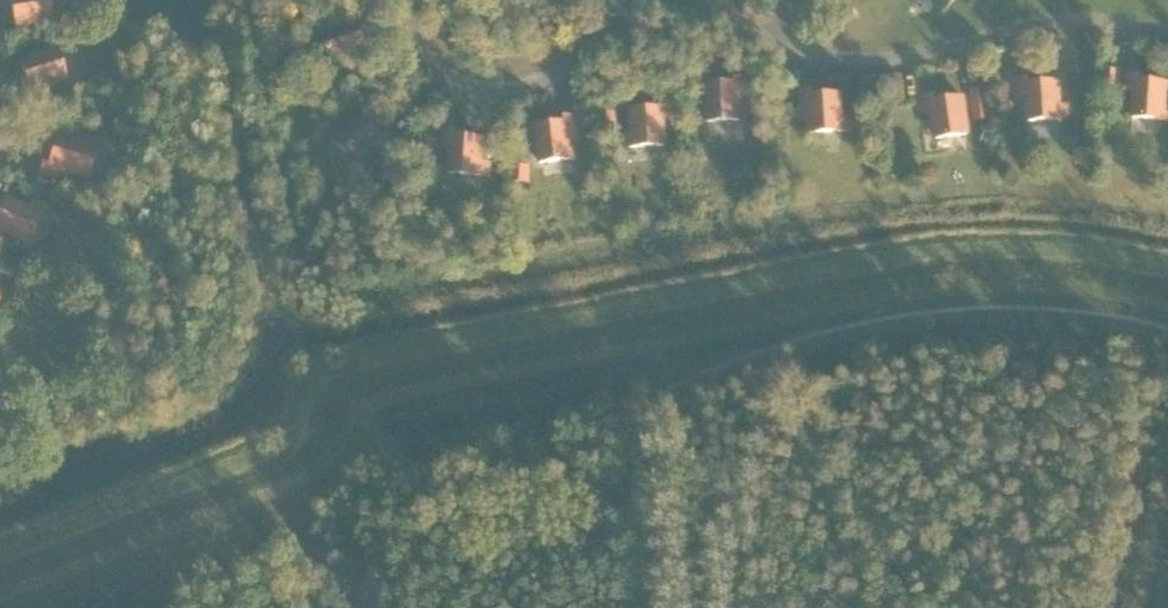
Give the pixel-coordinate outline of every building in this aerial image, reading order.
[(15,25),(52,19),(49,0),(11,0),(15,25)] [(333,62),(351,55),(359,53),(362,60),(376,55),(373,47),(367,48),(357,20),(322,33),(333,62)] [(66,78),(56,48),(21,60),(30,88),(24,90),(27,99),(41,94),(39,87),(66,78)] [(1120,69),(1102,68),(1102,86),(1119,86),(1120,69)] [(1137,75),(1128,74),(1126,89),(1134,89),(1132,118),(1167,121),(1167,107),(1165,107),(1166,83),(1136,80),(1137,75)] [(745,92),(744,77),(735,77),(736,83),(706,85),(708,122),(739,120),(737,92),(745,92)] [(1028,84),(1027,78),(1018,78),(1019,93),(1027,93),(1029,121),(1069,118),(1068,105),(1059,105),(1057,81),(1028,84)] [(990,105),(988,87),(969,90),(971,107),(990,105)] [(850,131),(850,117),(841,118),(840,94),(810,96),(810,90),(801,90),(797,90),(798,121),(810,120),(810,126),(811,133),(850,131)] [(937,138),(968,134),(962,97),(933,101),(932,96),(923,97),(925,112),(933,111),(937,138)] [(671,117),(670,102),(661,102),(662,108),(632,110),(633,134),(625,134),(625,147),(665,145),(663,117),(671,117)] [(617,127),(617,109),(599,110),(600,127),(617,127)] [(329,133),(351,159),(355,163),(371,150),(376,156),(393,141),(387,134),(383,138),(363,115),(345,131),(339,125),(329,133)] [(577,137),(574,115),(565,117),(566,122),(536,126),(540,163),(571,159),(569,138),(577,137)] [(448,173),(488,176),(489,163),(481,162),(483,138),(453,136),(453,130),(444,129),(443,144),(451,145),(448,173)] [(88,177),(95,146),(56,136),(48,165),(42,164),(40,172),(54,176),(56,169),(88,177)] [(434,155),(435,137),(419,136),(418,154),(434,155)] [(529,182),(529,166),(511,165),(511,182),(529,182)] [(43,206),(31,201),(27,209),(6,199),(0,211),(0,234),(1,231),(27,243),(43,206)] [(24,275),(10,287),(22,300),(35,288),(24,275)]
